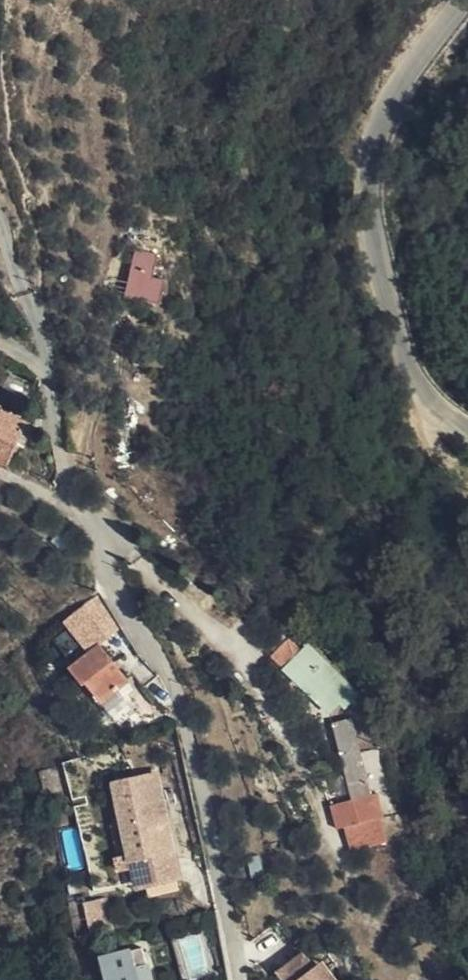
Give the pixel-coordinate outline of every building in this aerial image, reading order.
[(123,297),(159,299),(159,272),(144,272),(145,247),(125,247),(123,297)] [(21,423),(0,413),(0,462),(3,463),(12,444),(21,423)] [(32,427),(21,423),(12,444),(20,447),(24,439),(27,438),(32,427)] [(81,615),(93,632),(102,625),(90,608),(81,615)] [(268,655),(278,667),(299,650),(290,638),(268,655)] [(128,682),(99,646),(70,670),(82,685),(85,682),(102,703),(128,682)] [(329,714),(342,701),(348,707),(357,697),(335,674),(324,685),(295,659),(284,671),(329,714)] [(337,829),(345,827),(352,851),(382,842),(376,819),(387,815),(381,794),(371,796),(350,720),(333,725),(352,801),(331,807),(337,829)] [(137,891),(176,882),(152,782),(113,791),(137,891)] [(102,899),(83,900),(86,927),(105,925),(102,899)] [(189,975),(207,971),(198,936),(180,940),(189,975)] [(104,962),(108,979),(147,979),(140,953),(104,962)] [(104,962),(96,963),(100,979),(108,979),(104,962)] [(303,964),(282,979),(328,979),(321,971),(313,978),(303,964)]
